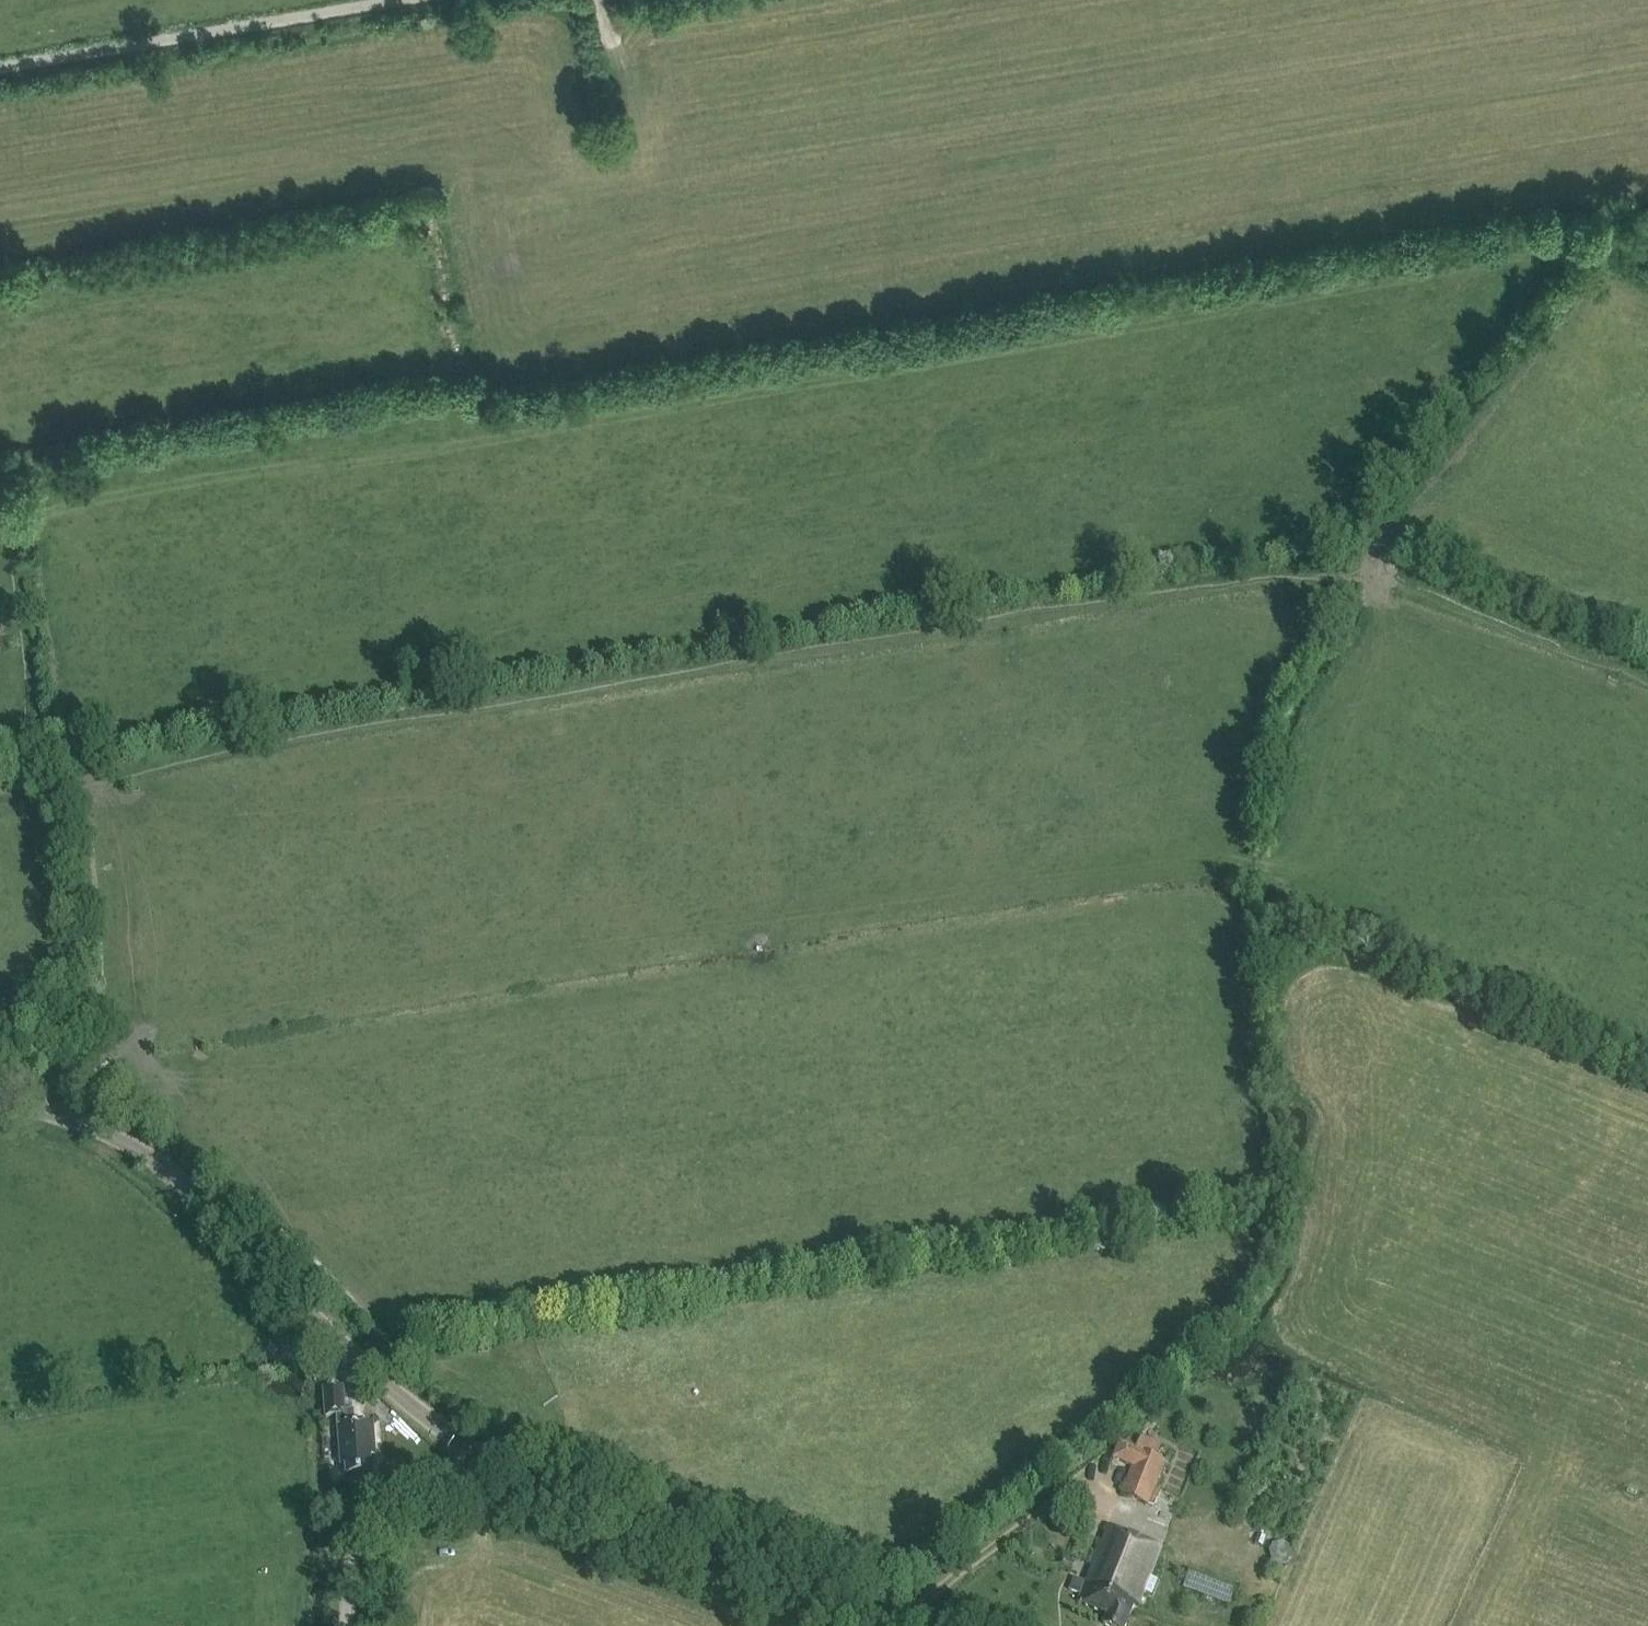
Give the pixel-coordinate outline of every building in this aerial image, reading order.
[(320,1387),(322,1415),(334,1415),(337,1464),(342,1463),(343,1475),(368,1473),(367,1451),(371,1450),(369,1423),(352,1424),(351,1409),(342,1410),(340,1386),(320,1387)] [(1132,1467),(1121,1494),(1148,1504),(1164,1460),(1119,1442),(1112,1459),(1132,1467)] [(1132,1609),(1137,1611),(1161,1550),(1107,1528),(1086,1583),(1074,1578),(1069,1590),(1081,1595),(1078,1603),(1106,1614),(1102,1625),(1106,1625),(1125,1625),(1132,1609)] [(1071,1571),(1074,1564),(1065,1560),(1062,1567),(1071,1571)] [(1231,1605),(1237,1591),(1189,1573),(1183,1587),(1231,1605)]
